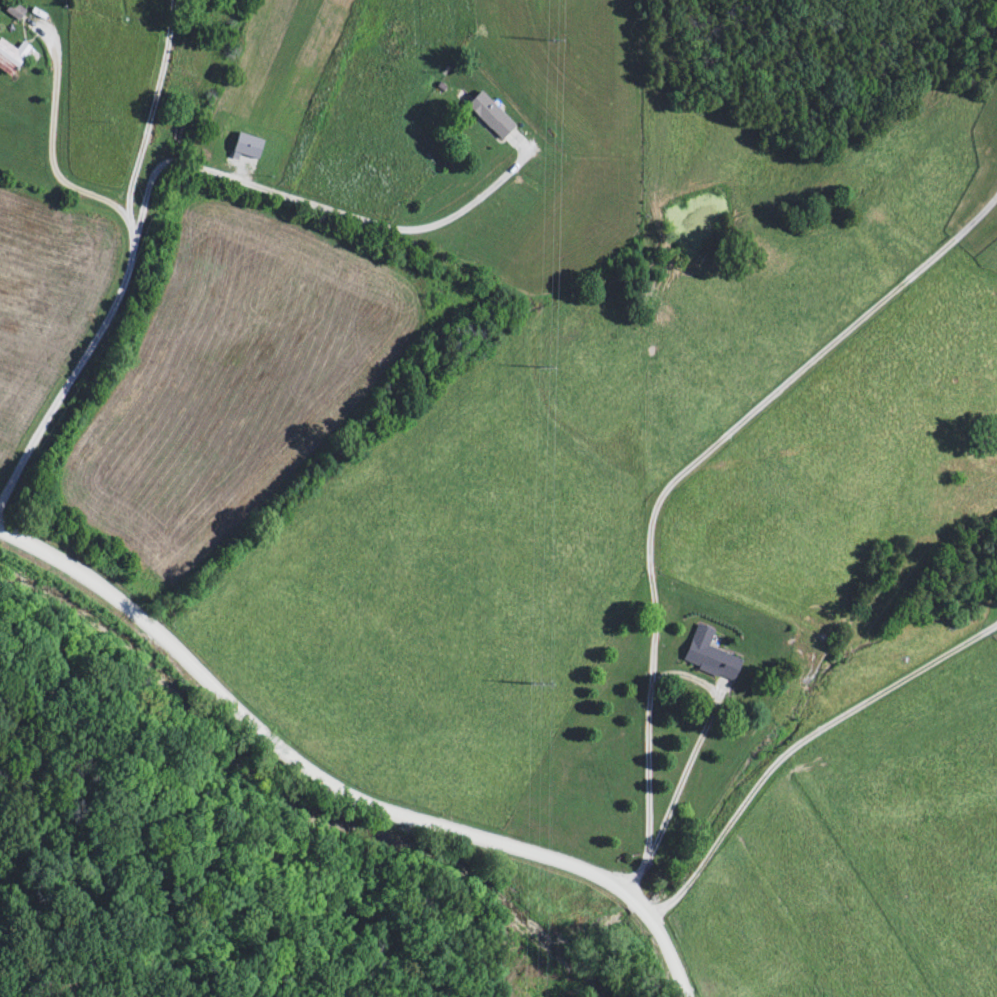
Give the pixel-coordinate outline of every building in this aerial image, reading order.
[(26,12),(12,2),(5,12),(18,22),(26,12)] [(26,60),(0,40),(0,71),(11,80),(26,60)] [(514,128),(481,93),(466,108),(499,143),(514,128)] [(734,681),(741,658),(708,648),(713,630),(695,624),(683,665),(734,681)]
